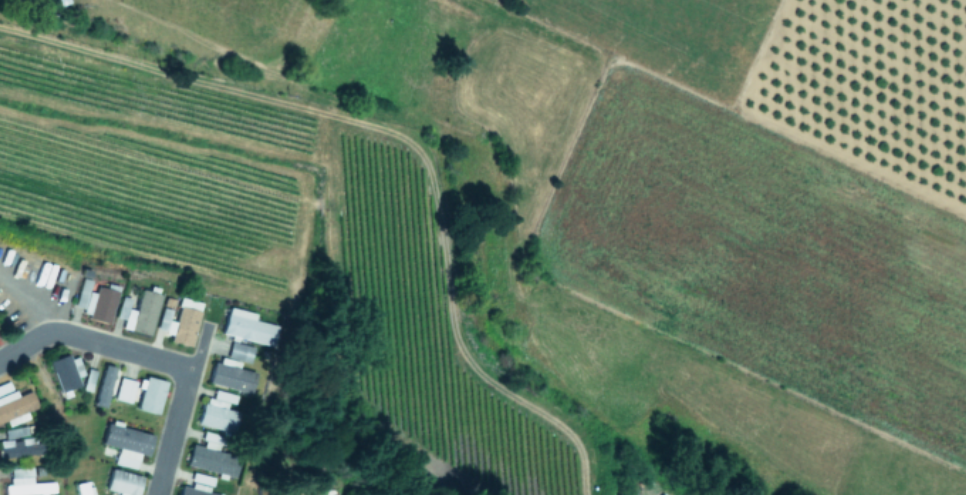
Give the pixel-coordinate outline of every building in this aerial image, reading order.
[(16,13),(24,0),(0,0),(0,4),(16,13)] [(116,294),(93,286),(89,299),(91,300),(84,318),(104,325),(116,294)] [(157,296),(137,290),(126,331),(147,336),(157,296)] [(189,348),(198,311),(176,306),(167,343),(189,348)] [(219,337),(264,347),(269,325),(250,321),(252,314),(226,308),(219,337)] [(155,330),(164,333),(170,311),(161,309),(155,330)] [(247,366),(252,353),(231,344),(225,357),(247,366)] [(46,362),(58,394),(78,387),(66,355),(46,362)] [(207,387),(247,395),(252,369),(211,362),(207,387)] [(113,401),(129,405),(135,382),(119,378),(113,401)] [(34,410),(28,393),(13,398),(8,383),(0,386),(0,422),(34,410)] [(211,402),(204,399),(195,426),(226,436),(237,400),(214,393),(211,402)] [(100,446),(116,450),(113,466),(134,470),(137,456),(145,457),(150,435),(104,425),(100,446)] [(184,469),(233,477),(236,458),(224,457),(227,441),(202,437),(200,453),(187,451),(184,469)] [(3,487),(4,494),(54,494),(54,484),(32,484),(32,469),(8,470),(9,486),(3,487)] [(109,471),(104,492),(115,494),(137,494),(141,479),(109,471)] [(90,484),(76,485),(76,494),(91,494),(90,484)]
